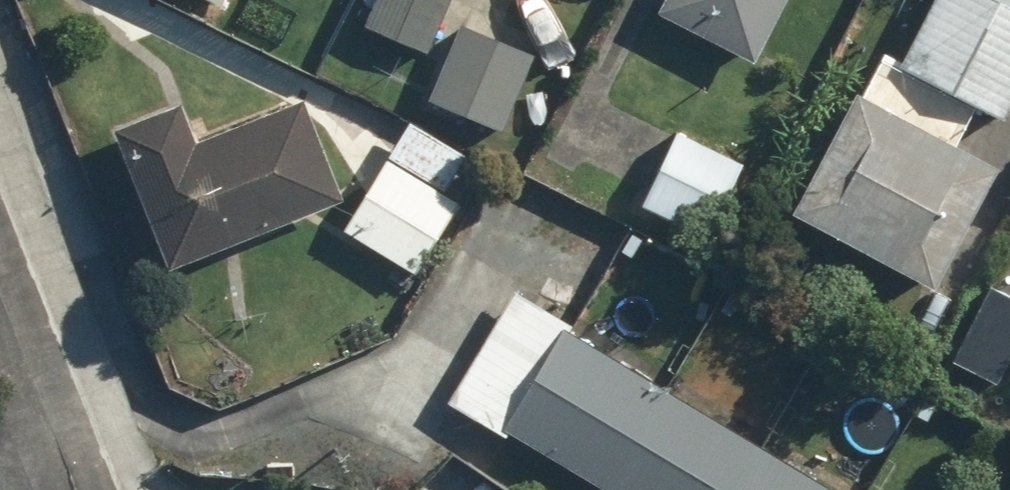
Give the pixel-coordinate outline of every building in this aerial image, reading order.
[(224,0),(198,0),(219,11),(224,0)] [(359,27),(424,55),(448,0),(371,0),(359,27)] [(650,16),(746,65),(779,0),(659,0),(650,16)] [(969,110),(997,125),(1009,99),(1009,0),(928,0),(892,69),(870,110),(842,95),(777,219),(925,297),(991,172),(949,149),(969,110)] [(528,55),(454,25),(422,103),(497,133),(528,55)] [(104,131),(159,273),(337,205),(297,100),(188,142),(174,104),(104,131)] [(444,194),(465,160),(403,123),(338,230),(412,275),(457,201),(444,194)] [(670,135),(635,208),(701,239),(736,166),(670,135)] [(992,387),(1009,352),(1009,301),(985,288),(946,363),(992,387)] [(560,331),(499,432),(596,489),(825,489),(560,331)]
